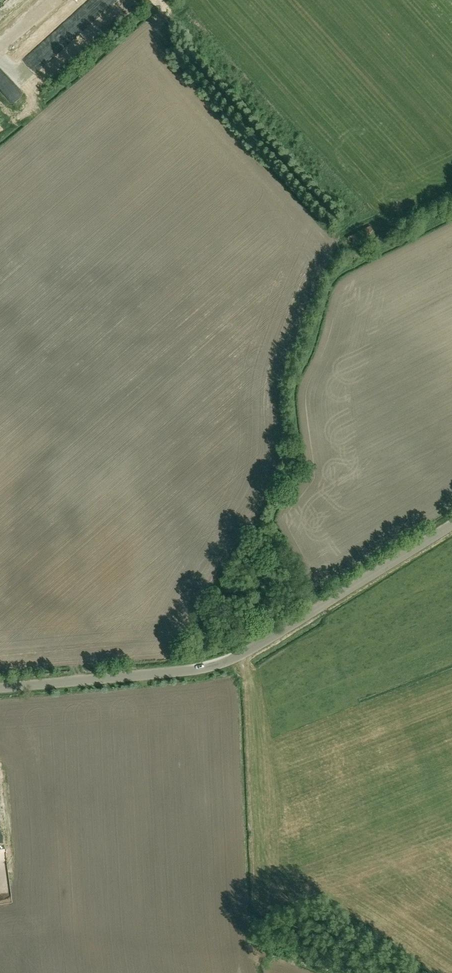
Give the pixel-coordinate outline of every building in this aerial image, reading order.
[(20,7),(28,0),(11,0),(0,10),(0,24),(20,7)]
